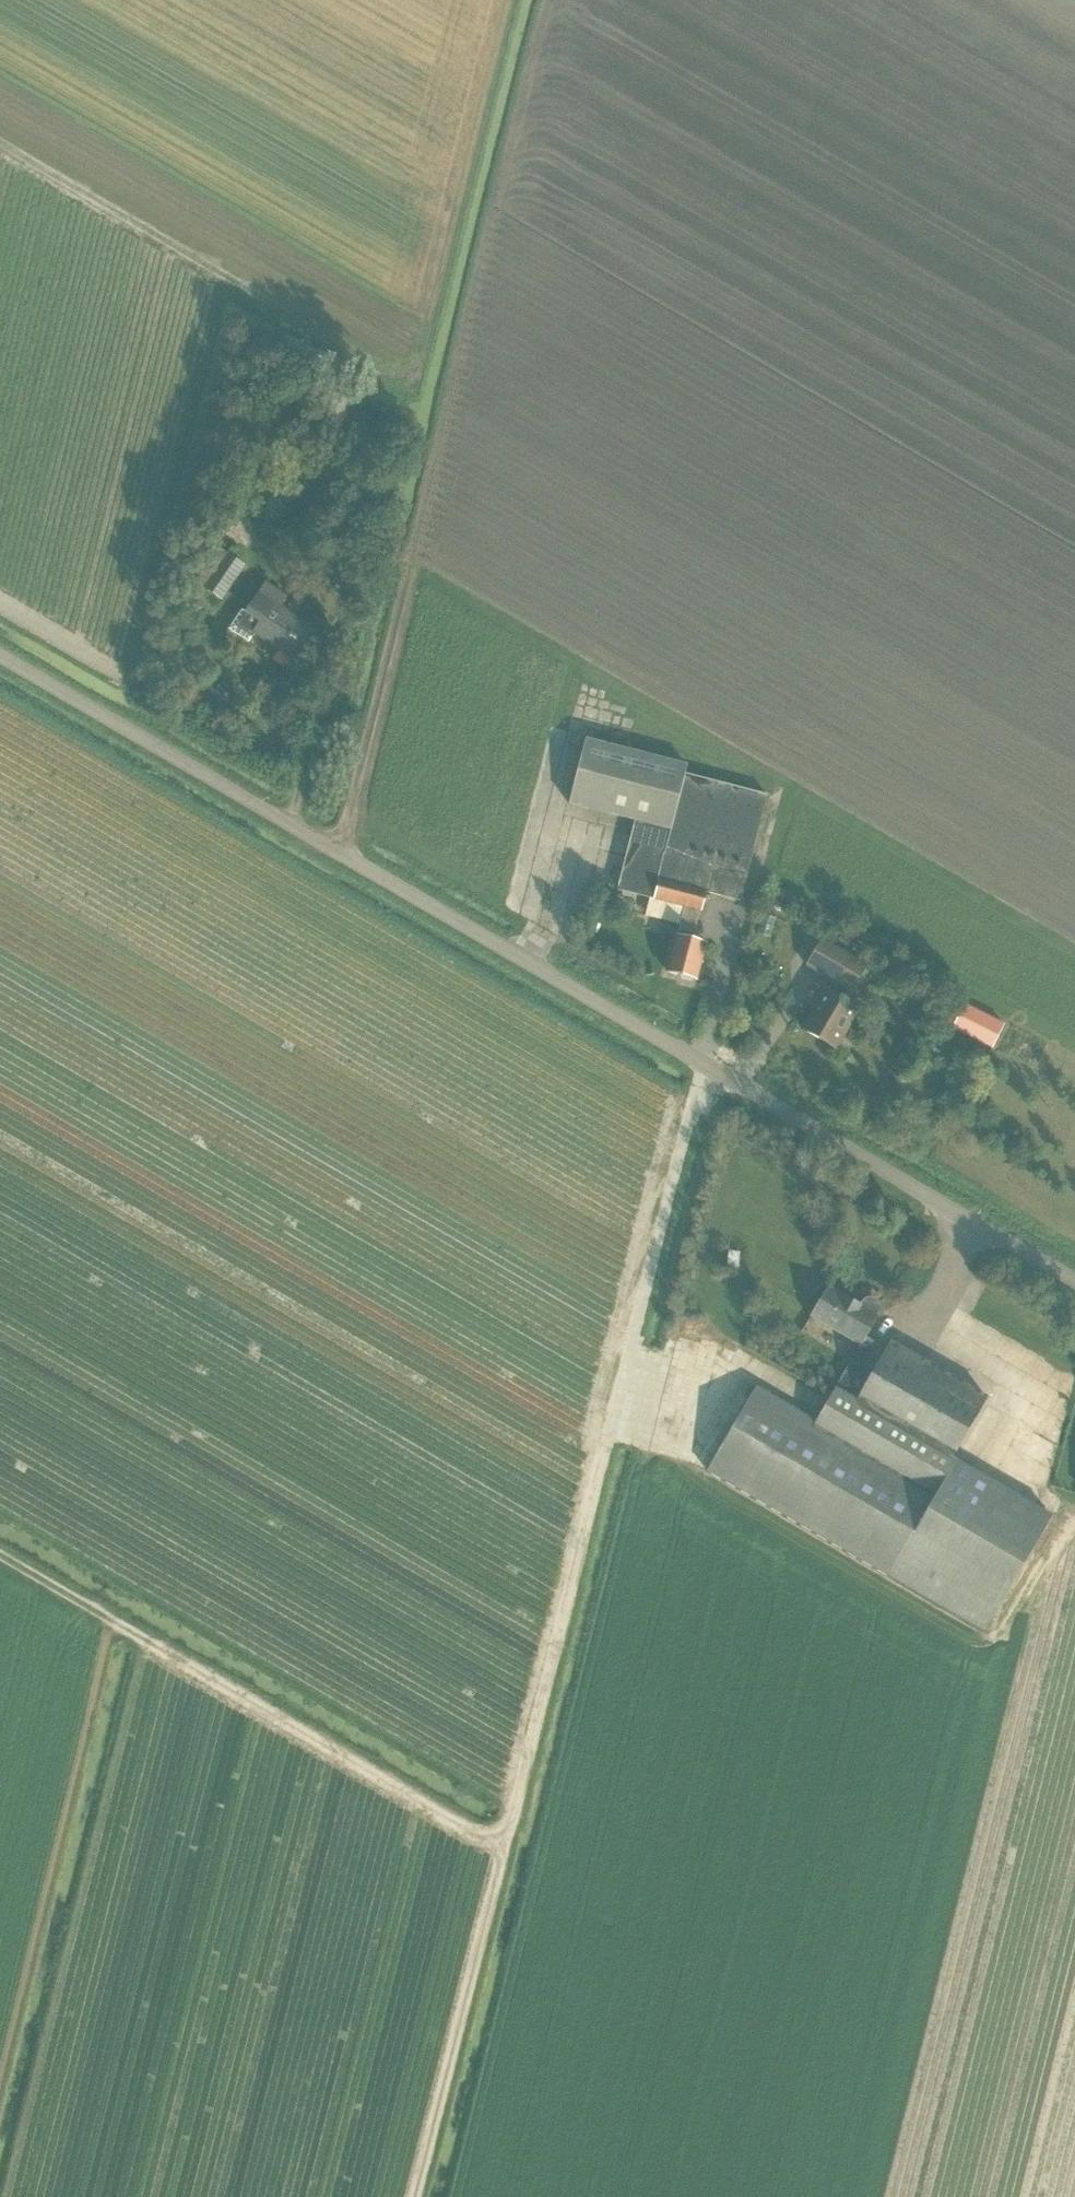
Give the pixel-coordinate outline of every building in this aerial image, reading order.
[(247,566),(226,552),(210,542),(188,577),(203,586),(223,600),(247,566)] [(298,662),(318,630),(282,606),(288,596),(268,581),(248,612),(243,609),(228,631),(247,644),(255,632),(298,662)] [(586,738),(570,804),(635,821),(618,890),(650,898),(646,915),(680,924),(666,971),(695,980),(705,942),(694,939),(701,911),(702,911),(709,892),(741,901),(768,793),(687,773),(688,764),(626,748),(625,748),(586,738)] [(843,930),(837,940),(847,945),(853,936),(843,930)] [(837,1049),(860,1008),(846,1001),(868,964),(824,938),(808,966),(834,982),(827,994),(824,992),(803,1029),(837,1049)] [(965,1006),(953,1029),(991,1049),(1003,1025),(965,1006)] [(863,1304),(863,1305),(829,1285),(811,1317),(860,1346),(836,1388),(837,1388),(817,1421),(757,1386),(708,1471),(986,1633),(1054,1516),(954,1458),(989,1397),(891,1341),(887,1347),(869,1338),(880,1316),(877,1314),(879,1313),(879,1312),(880,1311),(880,1309),(880,1308),(880,1306),(880,1305),(879,1303),(878,1302),(877,1301),(876,1300),(875,1299),(873,1299),(872,1299),(870,1299),(869,1299),(867,1300),(866,1300),(865,1301),(864,1303),(863,1304)]
